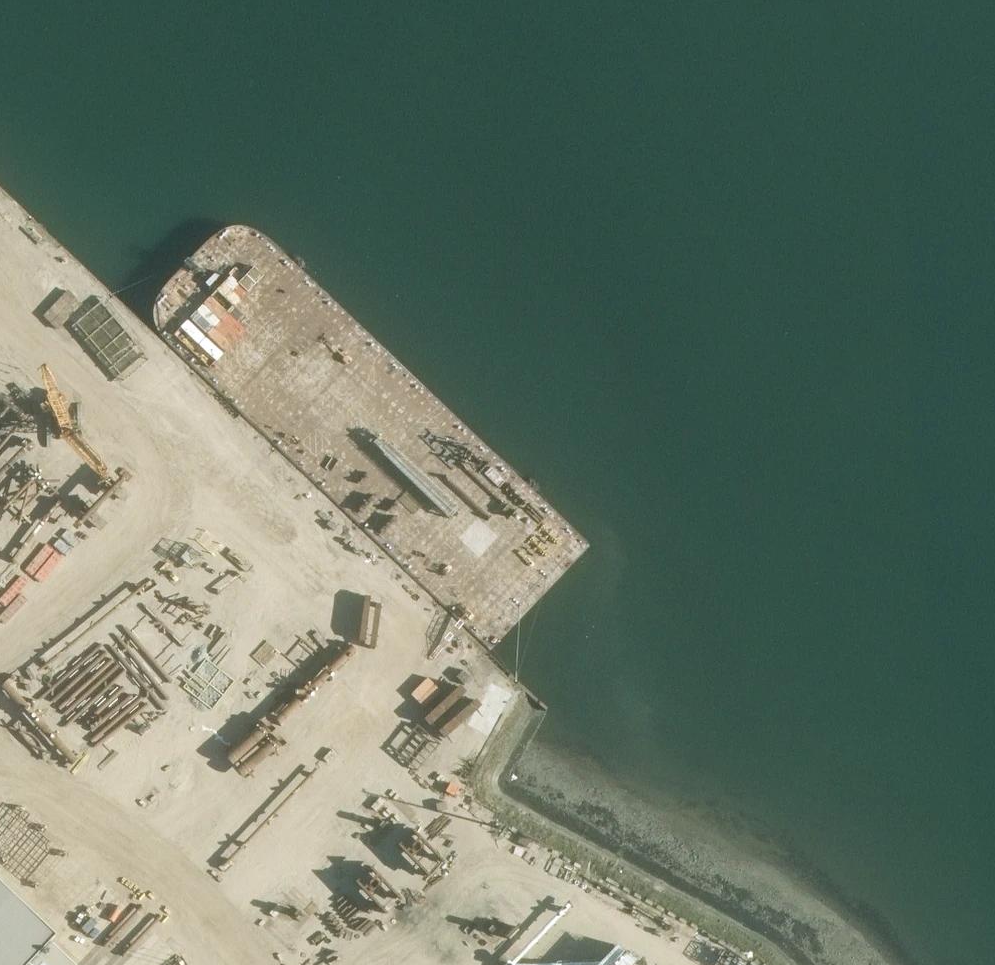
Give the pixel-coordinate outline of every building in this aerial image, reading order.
[(14,240),(28,250),(37,237),(23,227),(14,240)] [(65,291),(81,278),(69,262),(52,274),(65,291)] [(180,438),(196,424),(187,414),(171,429),(180,438)] [(240,629),(266,654),(286,634),(260,609),(240,629)] [(105,647),(128,662),(147,632),(124,618),(105,647)] [(0,886),(0,964),(73,964),(47,941),(52,936),(0,886)]
